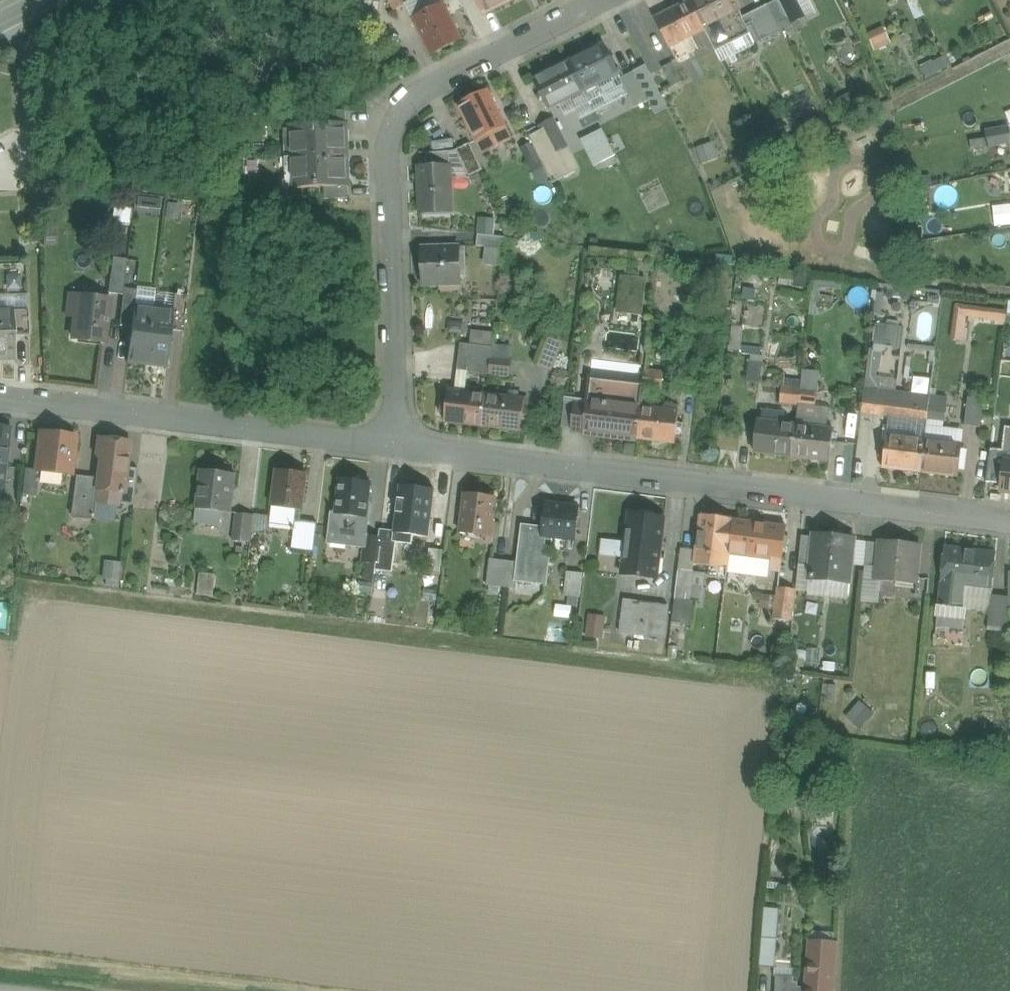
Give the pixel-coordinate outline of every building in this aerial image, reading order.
[(394,8),(408,3),(406,0),(391,0),(394,8)] [(484,16),(516,0),(476,0),(484,16)] [(690,1),(705,31),(740,13),(734,0),(692,0),(690,1)] [(808,19),(799,0),(777,0),(747,13),(760,41),(808,19)] [(690,1),(654,19),(670,49),(705,31),(690,1)] [(443,7),(414,22),(432,57),(461,42),(443,7)] [(877,50),(894,43),(890,33),(873,40),(877,50)] [(725,57),(758,47),(754,36),(722,45),(725,57)] [(604,45),(578,58),(568,63),(584,92),(619,75),(604,45)] [(568,63),(533,81),(548,110),(584,92),(568,63)] [(487,92),(458,106),(477,142),(501,130),(505,128),(487,92)] [(323,112),(323,124),(347,123),(346,111),(323,112)] [(544,187),(583,167),(557,119),(530,133),(535,141),(523,148),(544,187)] [(323,124),(291,125),(293,189),(325,188),(349,187),(347,123),(323,124)] [(989,139),(972,138),(972,146),(1009,147),(1009,126),(989,125),(989,139)] [(584,138),(596,166),(618,156),(606,128),(584,138)] [(459,177),(483,168),(473,143),(449,152),(459,177)] [(450,165),(420,167),(422,215),(424,215),(424,211),(450,210),(450,214),(452,214),(450,165)] [(349,187),(325,188),(325,200),(349,199),(349,187)] [(138,196),(138,207),(164,207),(164,197),(138,196)] [(503,246),(504,235),(496,234),(498,218),(481,216),(478,244),(503,246)] [(505,265),(505,247),(487,246),(486,265),(505,265)] [(460,247),(423,249),(424,286),(461,284),(460,247)] [(112,291),(126,292),(127,258),(113,257),(112,291)] [(620,314),(647,314),(647,275),(620,275),(620,314)] [(110,300),(78,296),(73,339),(105,343),(110,300)] [(1007,306),(958,298),(951,339),(966,342),(970,317),(1004,323),(1007,306)] [(154,310),(134,307),(127,363),(147,365),(154,310)] [(174,312),(154,310),(147,365),(167,368),(174,312)] [(0,312),(0,360),(15,360),(13,311),(0,312)] [(903,348),(906,325),(879,321),(875,344),(903,348)] [(473,330),(473,341),(495,343),(496,331),(473,330)] [(489,387),(514,387),(514,344),(460,344),(460,384),(489,384),(489,387)] [(804,370),(803,386),(821,386),(821,370),(804,370)] [(645,387),(589,380),(584,427),(600,429),(603,403),(642,408),(645,387)] [(820,395),(820,386),(785,385),(785,394),(820,395)] [(483,426),(488,394),(449,389),(445,422),(483,426)] [(527,399),(488,394),(483,426),(523,431),(527,399)] [(970,396),(968,424),(983,425),(985,397),(970,396)] [(806,402),(802,422),(827,427),(830,407),(806,402)] [(642,408),(603,403),(600,429),(599,435),(638,440),(642,408)] [(678,413),(642,408),(638,440),(675,444),(678,413)] [(796,427),(759,423),(756,454),(792,458),(796,427)] [(834,432),(796,427),(792,458),(831,463),(834,432)] [(0,428),(0,467),(5,467),(10,429),(0,428)] [(75,439),(42,434),(37,473),(71,477),(75,439)] [(925,442),(889,437),(885,470),(921,474),(925,442)] [(130,443),(100,439),(99,454),(102,459),(100,478),(97,503),(119,506),(119,504),(117,503),(119,492),(123,492),(130,443)] [(963,446),(925,442),(921,474),(959,479),(963,446)] [(15,489),(24,489),(25,468),(16,467),(15,489)] [(277,470),(273,506),(304,510),(308,474),(277,470)] [(233,475),(203,472),(198,513),(228,517),(233,475)] [(371,483),(341,479),(337,511),(336,515),(355,517),(367,518),(371,483)] [(431,492),(401,488),(395,535),(426,539),(431,492)] [(498,501),(465,497),(460,535),(493,539),(498,501)] [(579,509),(546,505),(543,529),(542,538),(546,538),(575,542),(579,509)] [(355,517),(336,515),(337,511),(332,511),(328,544),(365,549),(366,535),(367,535),(368,522),(355,520),(355,517)] [(235,540),(254,541),(254,529),(272,529),(272,513),(236,513),(235,540)] [(663,519),(632,515),(624,576),(656,580),(663,519)] [(735,522),(702,518),(696,566),(728,570),(730,554),(731,554),(735,522)] [(317,549),(318,522),(296,521),(295,548),(317,549)] [(787,528),(735,522),(731,554),(774,560),(772,573),(781,574),(787,528)] [(546,538),(542,538),(543,529),(522,527),(515,588),(544,591),(548,563),(543,562),(546,538)] [(856,540),(816,535),(811,580),(850,585),(856,540)] [(601,540),(603,566),(624,565),(622,539),(601,540)] [(921,545),(880,541),(876,576),(880,581),(895,582),(900,579),(915,580),(915,584),(917,584),(921,545)] [(997,553),(945,546),(941,583),(993,589),(997,553)] [(566,595),(582,596),(585,572),(568,571),(566,595)] [(202,575),(201,594),(214,594),(214,575),(202,575)] [(796,620),(797,587),(777,586),(776,619),(796,620)] [(762,593),(760,607),(774,609),(776,594),(762,593)] [(1009,605),(1009,595),(992,594),(991,630),(1009,630),(1009,605)] [(675,621),(694,622),(695,600),(677,599),(675,621)] [(623,601),(623,637),(669,637),(670,601),(623,601)] [(940,604),(938,626),(967,629),(970,607),(940,604)] [(590,613),(587,637),(605,639),(607,615),(590,613)] [(848,718),(864,728),(875,710),(860,700),(848,718)] [(767,928),(773,928),(773,938),(780,938),(780,907),(767,907),(767,928)] [(810,941),(806,989),(808,989),(808,990),(834,990),(837,944),(810,941)] [(777,977),(776,990),(808,990),(808,989),(806,989),(798,989),(798,983),(794,983),(794,978),(777,977)]
